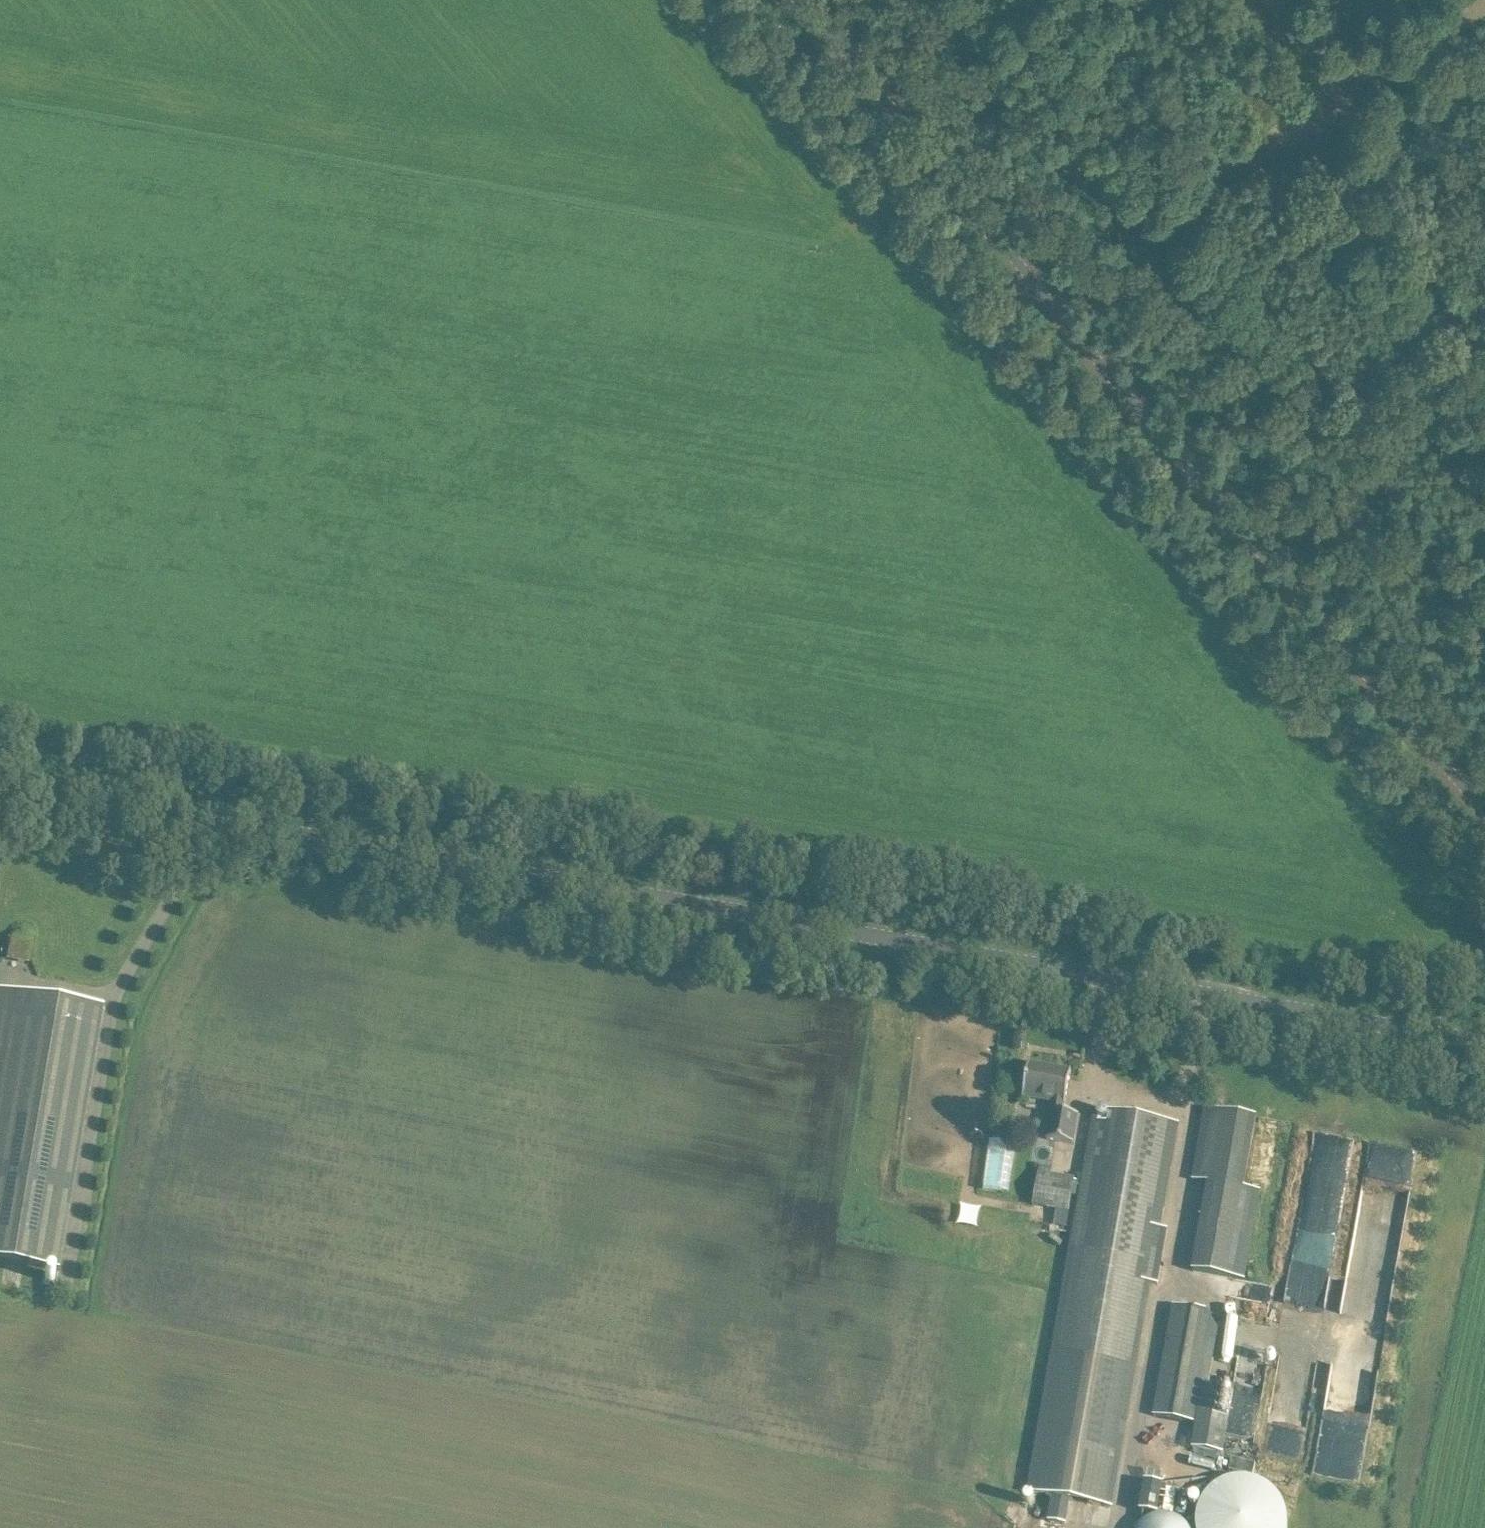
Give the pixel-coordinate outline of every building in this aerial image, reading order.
[(59,1271),(104,1007),(0,990),(0,1261),(59,1271)] [(1071,1071),(1029,1064),(1023,1097),(1053,1102),(1047,1139),(1073,1144),(1078,1115),(1063,1112),(1064,1104),(1066,1105),(1071,1071)] [(1095,1109),(1052,1355),(1135,1370),(1151,1279),(1160,1225),(1178,1124),(1095,1109)] [(1193,1180),(1208,1182),(1244,1189),(1256,1117),(1205,1109),(1193,1180)] [(1033,1206),(1069,1212),(1072,1197),(1047,1193),(1050,1174),(1051,1168),(1040,1167),(1033,1206)] [(1073,1178),(1050,1174),(1047,1193),(1072,1197),(1073,1178)] [(1244,1189),(1208,1182),(1193,1271),(1244,1280),(1259,1191),(1244,1189)] [(1174,1298),(1154,1416),(1195,1423),(1202,1385),(1213,1319),(1205,1302),(1174,1298)] [(1052,1355),(1029,1493),(1030,1493),(1052,1497),(1049,1515),(1067,1518),(1070,1500),(1111,1507),(1135,1370),(1052,1355)] [(1216,1387),(1202,1385),(1195,1423),(1191,1448),(1223,1453),(1229,1418),(1212,1415),(1216,1387)] [(1285,1523),(1283,1510),(1277,1498),(1268,1489),(1257,1482),(1245,1478),(1232,1478),(1220,1482),(1209,1489),(1200,1498),(1194,1510),(1192,1523),(1192,1527),(1285,1527),(1285,1523)] [(1186,1527),(1179,1519),(1170,1515),(1160,1513),(1149,1515),(1140,1520),(1133,1527),(1187,1527),(1186,1527)]
